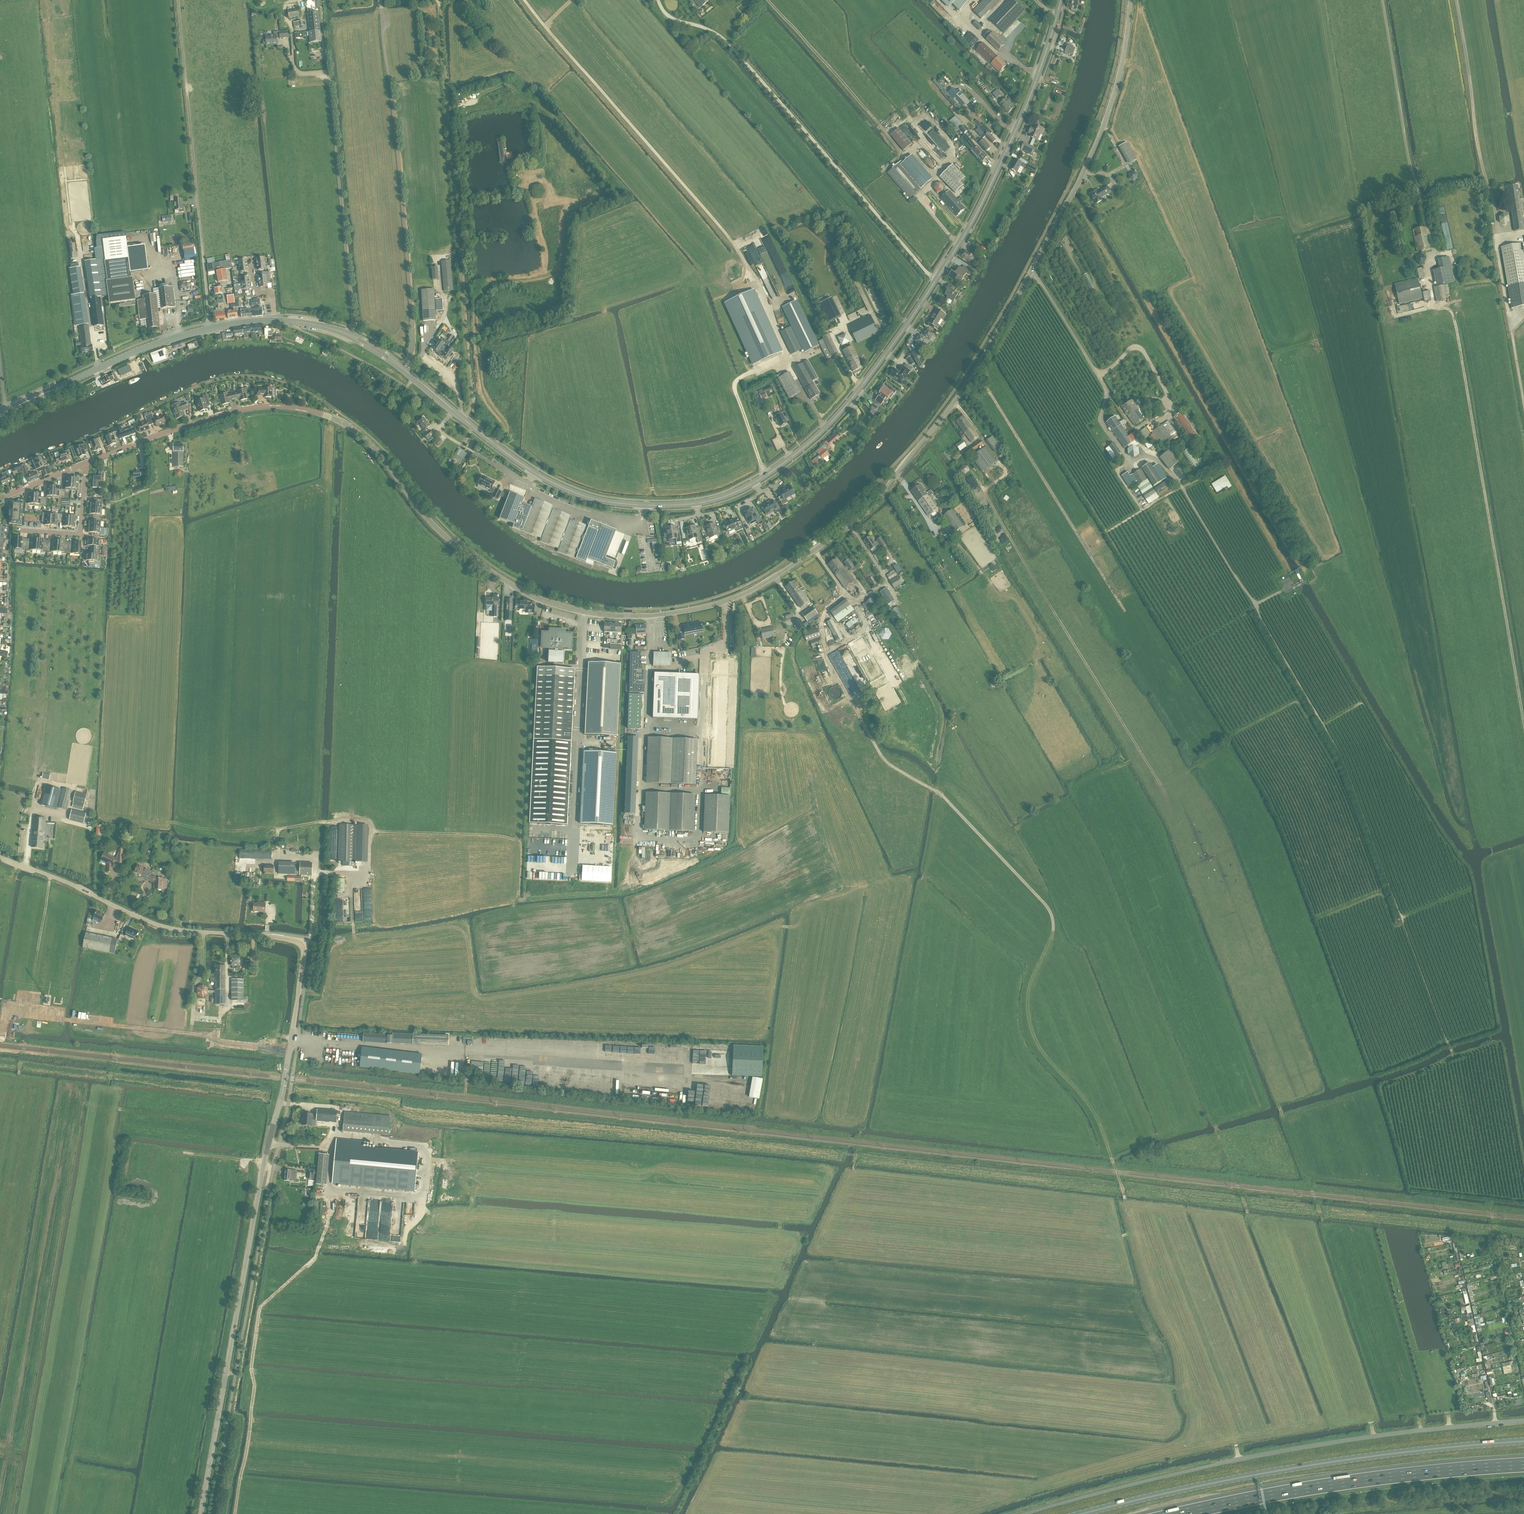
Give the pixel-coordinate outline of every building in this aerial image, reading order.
[(710,0),(693,0),(700,8),(710,0)] [(949,8),(953,5),(959,11),(971,0),(941,0),(949,8)] [(999,0),(983,0),(973,11),(981,19),(999,0)] [(989,19),(1004,33),(1024,11),(1013,0),(1008,0),(989,19)] [(1076,12),(1078,5),(1068,3),(1067,7),(1072,8),(1071,11),(1076,12)] [(289,18),(299,16),(298,9),(288,11),(289,18)] [(321,31),(318,12),(307,13),(309,32),(321,31)] [(979,30),(983,27),(976,21),(972,24),(979,30)] [(998,51),(1004,44),(989,30),(983,37),(998,51)] [(277,45),(277,36),(280,36),(280,38),(288,37),(288,32),(279,32),(279,31),(273,32),(274,35),(265,36),(266,39),(262,39),(263,45),(266,45),(266,46),(277,45)] [(321,31),(309,32),(310,43),(322,42),(321,31)] [(973,48),(979,41),(970,32),(963,39),(973,48)] [(998,57),(983,43),(975,50),(990,65),(991,64),(999,72),(1006,65),(998,57)] [(1069,44),(1068,46),(1067,46),(1065,52),(1072,55),(1075,48),(1073,47),(1073,45),(1069,44)] [(944,89),(936,81),(934,79),(933,80),(935,82),(942,90),(944,89)] [(944,89),(941,92),(948,100),(954,106),(957,104),(953,99),(952,98),(951,97),(952,97),(948,94),(944,89)] [(954,89),(948,94),(952,97),(951,97),(952,98),(953,99),(957,104),(961,109),(962,109),(970,102),(961,92),(959,89),(957,92),(954,89)] [(992,94),(997,98),(1002,94),(997,89),(992,94)] [(1008,113),(1014,108),(1006,99),(1000,104),(1008,113)] [(964,126),(960,122),(957,118),(955,116),(954,118),(953,118),(949,122),(951,123),(952,123),(957,128),(954,130),(955,130),(954,131),(956,133),(957,132),(959,134),(961,132),(964,135),(968,131),(964,126)] [(992,133),(986,126),(984,128),(982,126),(982,125),(977,120),(974,123),(979,128),(986,136),(993,143),(996,140),(990,135),(992,133)] [(1042,135),(1045,130),(1034,125),(1033,128),(1031,127),(1029,133),(1030,134),(1029,137),(1033,138),(1031,142),(1034,143),(1035,139),(1038,141),(1041,134),(1042,135)] [(903,151),(912,144),(899,128),(891,135),(903,151)] [(983,139),(986,136),(978,128),(975,131),(983,139)] [(976,147),(971,141),(971,140),(966,134),(961,138),(967,144),(972,151),(976,147)] [(983,140),(982,141),(980,139),(977,142),(978,143),(979,144),(986,151),(991,147),(983,140)] [(1024,143),(1021,149),(1033,154),(1036,148),(1024,143)] [(988,157),(983,152),(978,147),(973,151),(979,157),(980,156),(984,160),(988,157)] [(887,173),(909,199),(932,180),(911,156),(904,163),(902,161),(887,173)] [(1015,159),(1014,160),(1010,169),(1016,172),(1017,172),(1019,173),(1022,167),(1024,164),(1015,159)] [(940,178),(955,193),(964,185),(961,182),(965,177),(953,165),(940,178)] [(1137,174),(1133,171),(1129,174),(1129,179),(1133,181),(1137,179),(1137,174)] [(944,189),(945,188),(941,182),(935,183),(934,188),(937,193),(943,192),(944,189)] [(1111,193),(1110,192),(1107,186),(1097,192),(1097,191),(1090,195),(1096,205),(1103,200),(1102,198),(1111,193)] [(1523,201),(1523,198),(1520,199),(1519,196),(1520,196),(1518,186),(1507,187),(1508,198),(1509,198),(1514,231),(1523,230),(1523,228),(1520,202),(1523,201)] [(949,191),(941,198),(956,216),(965,209),(960,202),(964,199),(961,197),(958,200),(949,191)] [(174,202),(175,210),(179,210),(180,213),(184,212),(184,209),(183,209),(182,199),(179,199),(178,194),(170,195),(171,201),(173,200),(173,202),(174,202)] [(1509,221),(1509,216),(1503,213),(1499,217),(1500,223),(1505,225),(1509,221)] [(1417,253),(1432,250),(1425,227),(1413,230),(1417,253)] [(97,248),(94,249),(96,260),(101,297),(110,296),(111,303),(135,300),(126,234),(106,236),(102,237),(98,237),(97,237),(96,242),(97,246),(97,248)] [(1501,247),(1511,308),(1523,306),(1523,258),(1522,243),(1501,247)] [(131,273),(143,271),(140,246),(128,248),(131,273)] [(969,253),(969,254),(966,251),(962,257),(966,259),(965,260),(969,263),(974,256),(973,256),(973,254),(972,253),(970,254),(969,253)] [(226,261),(219,262),(223,281),(228,280),(226,269),(231,268),(232,268),(231,267),(231,264),(230,260),(230,259),(229,254),(225,255),(226,261)] [(1424,264),(1426,259),(1422,255),(1417,256),(1416,261),(1419,265),(1424,264)] [(1437,286),(1455,281),(1449,257),(1438,259),(1440,268),(1433,270),(1437,286)] [(96,260),(85,261),(91,299),(94,325),(103,324),(100,297),(101,297),(96,260)] [(443,291),(453,291),(450,260),(441,261),(443,291)] [(208,264),(207,265),(208,273),(215,271),(216,271),(218,282),(223,281),(219,262),(215,263),(208,264)] [(969,274),(971,271),(964,266),(962,268),(960,267),(955,274),(952,271),(948,277),(956,282),(958,279),(961,281),(967,272),(969,274)] [(81,267),(70,269),(71,274),(74,295),(72,295),(75,311),(77,326),(88,324),(86,309),(81,272),(82,272),(81,267)] [(1419,279),(1425,277),(1422,267),(1417,269),(1419,279)] [(1399,304),(1423,299),(1418,278),(1394,284),(1399,304)] [(236,284),(234,285),(234,291),(235,297),(238,297),(237,290),(237,287),(242,286),(242,290),(250,289),(250,283),(242,284),(242,283),(236,284)] [(951,303),(952,301),(954,302),(957,296),(959,297),(960,294),(956,292),(957,289),(949,284),(945,291),(947,292),(945,295),(947,296),(946,297),(948,298),(947,301),(947,302),(947,303),(948,304),(949,304),(950,304),(950,303),(951,303)] [(1448,284),(1433,287),(1436,302),(1446,300),(1445,294),(1449,293),(1448,284)] [(162,288),(159,289),(161,309),(175,307),(173,287),(167,288),(167,285),(162,285),(162,288)] [(423,321),(436,320),(434,289),(421,290),(423,321)] [(753,365),(781,352),(753,290),(725,303),(753,365)] [(1424,302),(1431,301),(1430,291),(1423,292),(1424,302)] [(144,300),(139,300),(142,325),(147,324),(147,329),(159,327),(156,294),(143,296),(144,300)] [(228,304),(235,303),(234,295),(227,296),(228,304)] [(828,322),(840,316),(831,298),(819,304),(828,322)] [(260,307),(259,299),(253,299),(253,300),(250,300),(251,306),(252,317),(262,316),(262,307),(260,307)] [(219,310),(214,311),(216,320),(226,319),(223,300),(218,300),(219,310)] [(804,353),(819,345),(797,300),(782,307),(804,353)] [(231,305),(232,310),(227,311),(228,319),(238,317),(236,308),(236,304),(231,305)] [(943,321),(947,315),(935,308),(932,314),(933,315),(928,323),(932,325),(932,327),(938,330),(940,326),(938,324),(941,319),(943,321)] [(869,315),(848,325),(857,343),(878,333),(869,315)] [(251,326),(250,326),(251,333),(259,332),(260,337),(261,336),(262,339),(265,339),(264,336),(265,336),(265,330),(261,331),(261,330),(262,330),(262,327),(260,326),(260,325),(258,325),(257,325),(257,326),(251,326)] [(91,345),(89,326),(80,327),(81,341),(76,342),(76,345),(81,345),(82,352),(93,351),(92,345),(91,345)] [(250,326),(243,327),(243,335),(244,335),(244,338),(248,338),(247,334),(251,333),(250,326)] [(243,327),(233,329),(234,335),(239,335),(241,336),(242,336),(243,335),(243,327)] [(791,355),(802,350),(791,327),(780,332),(791,355)] [(930,341),(935,335),(927,329),(922,336),(919,335),(915,341),(922,346),(927,339),(930,341)] [(223,340),(227,340),(227,337),(233,336),(232,332),(226,333),(222,333),(223,340)] [(453,344),(456,339),(450,334),(446,340),(453,344)] [(831,355),(837,352),(828,335),(822,337),(831,355)] [(827,359),(831,357),(823,339),(818,342),(827,359)] [(447,359),(454,350),(440,341),(433,350),(437,353),(439,354),(441,356),(443,357),(447,359)] [(920,354),(923,349),(918,345),(915,350),(920,354)] [(852,346),(842,351),(853,372),(862,367),(852,346)] [(163,349),(150,354),(151,358),(153,363),(162,359),(164,359),(163,356),(165,355),(163,349)] [(807,360),(793,368),(811,399),(819,394),(812,381),(817,378),(807,360)] [(910,367),(908,369),(904,366),(901,370),(902,372),(901,374),(895,369),(890,376),(896,380),(896,381),(901,384),(904,380),(902,379),(906,374),(908,375),(910,371),(912,368),(910,367)] [(127,367),(116,373),(119,378),(130,373),(127,367)] [(119,380),(114,372),(108,376),(107,375),(103,378),(100,380),(103,384),(106,383),(107,382),(107,384),(115,379),(116,382),(119,380)] [(789,372),(777,378),(789,398),(800,392),(789,372)] [(883,386),(887,381),(880,389),(881,389),(882,390),(879,394),(880,393),(881,394),(879,396),(874,402),(875,402),(875,401),(881,405),(885,400),(884,400),(886,397),(888,399),(892,393),(894,394),(897,391),(892,388),(890,391),(883,386)] [(262,388),(262,387),(258,387),(259,391),(256,391),(256,396),(265,395),(265,397),(272,397),(272,388),(264,388),(262,388)] [(248,399),(246,389),(238,391),(239,392),(235,393),(234,390),(233,391),(235,400),(240,399),(241,401),(248,399)] [(235,400),(233,391),(231,391),(232,394),(228,395),(228,393),(220,395),(223,405),(230,403),(229,401),(235,400)] [(200,412),(208,409),(207,407),(210,406),(207,395),(203,396),(204,399),(197,401),(200,412)] [(1146,419),(1144,416),(1147,414),(1142,405),(1140,406),(1140,405),(1141,404),(1135,397),(1132,399),(1133,400),(1132,401),(1132,400),(1122,408),(1135,426),(1146,419)] [(188,409),(186,402),(181,404),(181,403),(172,406),(177,419),(185,416),(183,410),(184,409),(184,410),(188,409)] [(1190,443),(1200,436),(1182,411),(1173,417),(1190,443)] [(147,422),(137,425),(140,432),(149,429),(150,429),(149,426),(152,424),(148,415),(148,414),(147,412),(145,413),(144,414),(147,422)] [(151,412),(148,413),(148,415),(152,424),(155,423),(157,427),(157,426),(166,423),(163,415),(154,419),(152,414),(151,412)] [(786,423),(782,413),(775,416),(776,418),(776,419),(776,420),(775,421),(776,423),(778,424),(778,423),(780,426),(786,423)] [(972,443),(979,437),(964,416),(956,422),(963,431),(960,433),(962,437),(965,435),(972,443)] [(1139,438),(1135,432),(1129,436),(1123,427),(1124,427),(1123,426),(1127,423),(1126,422),(1127,422),(1126,420),(1125,420),(1124,420),(1120,423),(1115,417),(1107,423),(1124,448),(1139,438)] [(427,428),(430,426),(423,418),(417,423),(417,424),(418,426),(419,426),(420,425),(424,430),(422,432),(429,442),(434,437),(427,428)] [(1173,439),(1178,435),(1169,420),(1151,432),(1153,434),(1149,437),(1154,445),(1158,443),(1162,447),(1173,439)] [(120,426),(115,428),(118,435),(120,439),(135,433),(134,429),(132,429),(129,430),(124,432),(123,430),(124,430),(123,428),(122,429),(121,427),(120,426)] [(1145,439),(1151,434),(1146,427),(1140,432),(1145,439)] [(111,447),(114,445),(113,445),(116,443),(115,439),(118,438),(115,432),(111,433),(111,435),(106,437),(110,446),(111,446),(111,447)] [(997,453),(1002,449),(992,436),(987,440),(997,453)] [(98,452),(101,451),(100,450),(101,449),(100,445),(103,444),(100,437),(96,439),(96,440),(91,442),(94,451),(96,451),(97,451),(98,452)] [(824,444),(816,452),(823,459),(825,456),(826,457),(829,455),(824,449),(826,447),(827,447),(829,445),(828,443),(829,442),(828,440),(824,443),(824,444)] [(967,446),(962,440),(956,445),(960,451),(967,446)] [(974,451),(984,445),(981,440),(971,447),(974,451)] [(80,458),(83,457),(83,456),(86,455),(84,451),(87,450),(85,443),(81,445),(81,446),(76,448),(79,458),(80,457),(80,458)] [(1113,459),(1121,453),(1114,443),(1106,449),(1113,459)] [(174,467),(183,467),(183,444),(174,444),(174,467)] [(1139,454),(1139,448),(1133,445),(1128,449),(1128,455),(1134,458),(1139,454)] [(982,472),(997,461),(986,446),(971,457),(982,472)] [(1202,464),(1191,447),(1183,452),(1193,470),(1202,464)] [(462,450),(461,451),(458,449),(455,454),(458,456),(462,458),(464,452),(462,450)] [(66,461),(70,460),(68,455),(71,454),(69,450),(59,454),(60,456),(56,458),(57,462),(61,460),(62,462),(66,461)] [(1179,462),(1170,450),(1160,458),(1169,470),(1179,462)] [(42,462),(34,465),(36,470),(38,469),(39,472),(42,470),(44,475),(44,476),(53,473),(53,472),(53,471),(51,467),(50,467),(49,464),(44,466),(42,462)] [(1162,482),(1150,463),(1140,469),(1144,474),(1145,473),(1154,487),(1162,482)] [(28,475),(24,464),(21,465),(26,476),(28,483),(38,479),(37,476),(39,475),(38,472),(36,473),(36,472),(28,475)] [(21,466),(16,468),(11,470),(14,476),(23,472),(21,466)] [(970,471),(968,466),(962,466),(961,471),(965,475),(970,471)] [(1147,479),(1144,474),(1140,469),(1133,474),(1139,485),(1147,479)] [(11,484),(6,472),(2,474),(3,477),(0,479),(0,482),(2,487),(8,484),(8,485),(11,484)] [(104,482),(105,473),(99,473),(99,477),(94,476),(93,480),(92,481),(91,482),(91,483),(92,483),(92,484),(93,484),(93,488),(100,488),(101,481),(104,482)] [(492,487),(495,482),(482,476),(478,484),(491,491),(490,492),(493,494),(492,497),(498,499),(501,492),(492,487)] [(1212,484),(1216,492),(1217,493),(1227,486),(1228,488),(1232,486),(1225,476),(1212,484)] [(1156,493),(1147,479),(1139,485),(1137,486),(1146,500),(1146,499),(1156,493)] [(929,497),(933,494),(931,490),(927,493),(921,485),(911,491),(922,507),(932,500),(929,497)] [(61,499),(62,492),(59,491),(59,486),(53,486),(52,498),(53,498),(61,499)] [(786,498),(794,494),(790,486),(785,489),(785,488),(779,492),(781,496),(778,498),(782,505),(788,502),(786,498)] [(34,506),(35,494),(29,493),(28,504),(25,504),(24,511),(28,511),(28,506),(34,506)] [(588,527),(570,520),(571,517),(552,509),(553,506),(535,499),(531,507),(522,504),(524,499),(509,493),(499,518),(514,524),(512,527),(541,538),(540,541),(558,548),(557,552),(589,564),(594,562),(612,569),(615,562),(605,559),(616,531),(615,530),(591,521),(588,527)] [(1149,503),(1158,497),(1156,493),(1146,499),(1149,503)] [(42,506),(43,499),(40,499),(41,494),(35,494),(34,506),(42,506)] [(90,502),(90,508),(102,509),(102,500),(95,499),(94,503),(90,502)] [(19,502),(20,500),(15,502),(11,502),(10,505),(9,519),(9,524),(19,525),(19,522),(22,522),(23,503),(19,502)] [(777,503),(774,504),(772,500),(766,503),(766,504),(762,506),(766,514),(774,510),(775,512),(781,509),(777,503)] [(939,510),(932,500),(922,507),(929,517),(939,510)] [(90,508),(89,514),(94,514),(93,518),(101,518),(102,509),(90,508)] [(763,523),(757,511),(754,513),(751,508),(742,513),(744,517),(745,516),(750,525),(757,521),(759,525),(763,523)] [(952,509),(944,515),(955,532),(964,526),(963,526),(958,518),(952,509)] [(51,513),(42,513),(41,520),(45,520),(44,525),(50,526),(51,513)] [(60,521),(60,514),(52,513),(51,513),(50,526),(56,526),(57,521),(60,521)] [(69,515),(60,514),(60,521),(63,521),(62,526),(68,527),(69,514),(69,515)] [(89,521),(88,527),(100,528),(101,518),(93,518),(93,521),(89,521)] [(740,522),(736,523),(735,519),(728,522),(729,522),(724,524),(727,532),(736,528),(737,531),(743,529),(740,522)] [(719,528),(716,529),(714,524),(704,527),(706,531),(707,531),(710,539),(717,536),(718,540),(723,538),(719,528)] [(679,531),(676,532),(675,526),(664,528),(665,532),(667,532),(668,540),(676,539),(676,543),(681,542),(679,531)] [(695,539),(695,538),(696,538),(697,543),(702,542),(700,530),(696,531),(695,526),(684,529),(685,533),(687,532),(689,540),(689,541),(690,542),(691,542),(692,542),(693,542),(694,542),(695,541),(695,540),(695,539)] [(88,527),(88,533),(92,533),(92,536),(100,537),(100,534),(103,534),(104,528),(100,528),(88,527)] [(877,541),(875,543),(871,536),(864,541),(871,550),(877,546),(879,544),(882,548),(886,545),(881,538),(877,540),(877,541)] [(23,539),(22,539),(22,538),(16,537),(16,542),(15,542),(14,550),(19,550),(19,549),(26,550),(27,539),(23,539)] [(36,551),(37,539),(32,538),(32,540),(30,540),(30,539),(27,539),(26,550),(28,550),(28,551),(32,551),(32,550),(36,551)] [(44,541),(43,541),(43,539),(37,539),(36,551),(41,551),(41,552),(45,552),(45,551),(47,552),(48,541),(44,540),(44,541)] [(100,551),(101,540),(87,539),(87,546),(91,546),(90,547),(92,547),(91,550),(100,551)] [(57,552),(58,540),(53,540),(53,542),(51,542),(51,541),(48,541),(47,552),(49,552),(48,553),(53,553),(53,552),(57,552)] [(65,543),(64,542),(64,541),(58,540),(57,552),(62,553),(62,554),(66,554),(66,553),(68,553),(69,542),(65,542),(65,543)] [(79,547),(79,542),(74,542),(73,543),(72,543),(72,542),(69,542),(68,553),(74,554),(74,555),(79,555),(80,547),(79,547)] [(99,562),(100,551),(91,550),(91,553),(90,553),(90,554),(86,554),(86,560),(89,561),(89,562),(94,562),(94,561),(99,562)] [(844,567),(838,559),(828,565),(836,575),(846,589),(855,583),(848,573),(855,567),(852,563),(849,559),(844,563),(846,565),(844,567)] [(902,571),(898,564),(894,566),(897,573),(902,571)] [(894,588),(902,584),(895,571),(887,576),(894,588)] [(803,592),(805,590),(803,587),(800,589),(794,581),(785,587),(801,608),(810,602),(803,592)] [(894,601),(889,592),(887,588),(880,592),(888,605),(894,601)] [(877,601),(873,596),(867,597),(865,603),(862,605),(866,610),(869,607),(875,607),(877,601)] [(498,606),(498,599),(487,598),(486,606),(492,606),(491,617),(497,617),(497,606),(498,606)] [(853,609),(846,599),(829,611),(838,622),(840,621),(843,619),(855,610),(854,608),(853,609)] [(520,602),(520,601),(515,601),(515,607),(515,609),(516,610),(516,611),(517,611),(518,611),(519,611),(520,610),(525,610),(525,613),(534,613),(534,605),(526,605),(526,602),(520,602)] [(898,625),(906,620),(898,606),(890,611),(898,625)] [(808,622),(818,614),(813,607),(802,614),(808,622)] [(799,631),(805,627),(800,619),(797,621),(794,623),(799,631)] [(843,639),(833,621),(832,619),(826,622),(838,642),(843,639)] [(685,634),(703,631),(701,622),(693,624),(693,625),(683,626),(685,634)] [(636,635),(646,634),(646,625),(635,625),(636,635)] [(762,639),(775,637),(773,627),(760,629),(762,639)] [(820,637),(821,637),(818,628),(804,634),(807,642),(810,641),(813,649),(823,645),(821,641),(820,637)] [(572,709),(573,708),(573,699),(573,694),(574,685),(574,684),(574,675),(574,670),(574,669),(556,668),(557,667),(557,664),(557,663),(563,663),(564,649),(571,649),(571,634),(558,634),(556,633),(550,633),(542,633),(541,648),(549,648),(548,663),(554,663),(554,668),(537,667),(530,801),(529,821),(567,823),(568,803),(568,801),(569,781),(569,780),(570,758),(570,757),(570,749),(571,744),(571,741),(571,730),(572,709)] [(530,640),(530,653),(538,653),(538,640),(530,640)] [(641,669),(641,664),(639,664),(640,652),(636,652),(630,652),(629,682),(629,684),(629,692),(644,693),(644,684),(644,682),(644,672),(644,669),(641,669)] [(670,667),(671,653),(654,652),(653,666),(670,667)] [(654,673),(653,718),(698,720),(698,719),(700,719),(698,767),(722,767),(726,661),(702,660),(701,676),(699,676),(699,675),(654,673)] [(617,737),(620,664),(588,663),(584,735),(617,737)] [(641,694),(629,694),(628,729),(635,729),(635,728),(640,728),(641,694)] [(696,785),(697,740),(648,738),(646,783),(696,785)] [(580,821),(579,848),(611,849),(616,753),(584,752),(580,821)] [(46,786),(41,805),(57,809),(62,790),(46,786)] [(67,810),(72,790),(63,788),(58,807),(67,810)] [(76,792),(73,802),(84,805),(85,805),(86,800),(87,795),(84,794),(78,792),(76,792)] [(669,831),(670,794),(645,793),(645,798),(644,830),(669,831)] [(693,832),(695,795),(670,794),(669,831),(693,832)] [(728,834),(730,796),(705,795),(704,833),(728,834)] [(84,824),(87,814),(72,810),(69,820),(84,824)] [(43,849),(44,841),(44,837),(46,818),(34,817),(31,848),(43,849)] [(365,862),(366,825),(339,825),(338,862),(342,862),(342,866),(354,866),(354,862),(365,862)] [(122,864),(123,850),(119,850),(119,852),(116,858),(104,853),(100,861),(108,864),(107,872),(112,872),(112,866),(113,866),(115,861),(118,863),(118,864),(122,864)] [(271,860),(272,852),(239,851),(239,858),(271,860)] [(312,876),(312,863),(300,862),(300,864),(278,863),(278,873),(299,874),(299,875),(312,876)] [(138,865),(135,872),(142,876),(142,877),(151,881),(155,872),(153,870),(152,872),(138,865)] [(582,866),(582,881),(610,882),(611,867),(582,866)] [(155,872),(151,881),(155,883),(154,889),(162,890),(162,888),(166,888),(167,879),(163,879),(163,878),(159,878),(159,876),(157,876),(158,873),(155,872)] [(345,892),(345,879),(336,879),(336,892),(345,892)] [(265,912),(265,903),(256,902),(256,903),(253,903),(253,911),(260,912),(265,912)] [(102,921),(105,915),(97,911),(93,919),(96,921),(98,919),(102,921)] [(135,939),(139,932),(129,927),(125,934),(135,939)] [(86,933),(83,948),(109,953),(112,938),(86,933)] [(240,969),(240,965),(240,958),(231,958),(231,965),(232,965),(232,969),(240,969)] [(225,985),(225,966),(215,966),(215,974),(211,974),(211,978),(210,978),(210,982),(215,982),(215,985),(225,985)] [(244,979),(243,979),(232,979),(232,1001),(244,1001),(244,998),(244,979)] [(215,990),(208,990),(208,988),(203,985),(197,988),(197,994),(203,998),(208,994),(209,993),(215,993),(215,1004),(225,1004),(225,985),(215,985),(215,990)] [(449,1035),(449,1033),(445,1033),(445,1035),(392,1033),(392,1035),(388,1035),(363,1034),(363,1042),(387,1043),(393,1043),(413,1044),(448,1046),(448,1035),(449,1035)] [(733,1045),(732,1075),(762,1077),(763,1046),(733,1045)] [(419,1074),(422,1054),(362,1047),(360,1067),(419,1074)] [(336,1123),(338,1112),(317,1110),(316,1121),(336,1123)] [(389,1136),(390,1116),(345,1112),(343,1131),(389,1136)] [(316,1121),(317,1117),(313,1116),(313,1114),(303,1113),(303,1120),(302,1120),(301,1125),(312,1126),(312,1120),(316,1121)] [(336,1140),(332,1183),(414,1191),(418,1153),(363,1148),(363,1142),(336,1140)] [(319,1154),(318,1164),(328,1165),(329,1155),(326,1154),(319,1154)] [(296,1181),(297,1171),(285,1170),(285,1180),(296,1181)]
